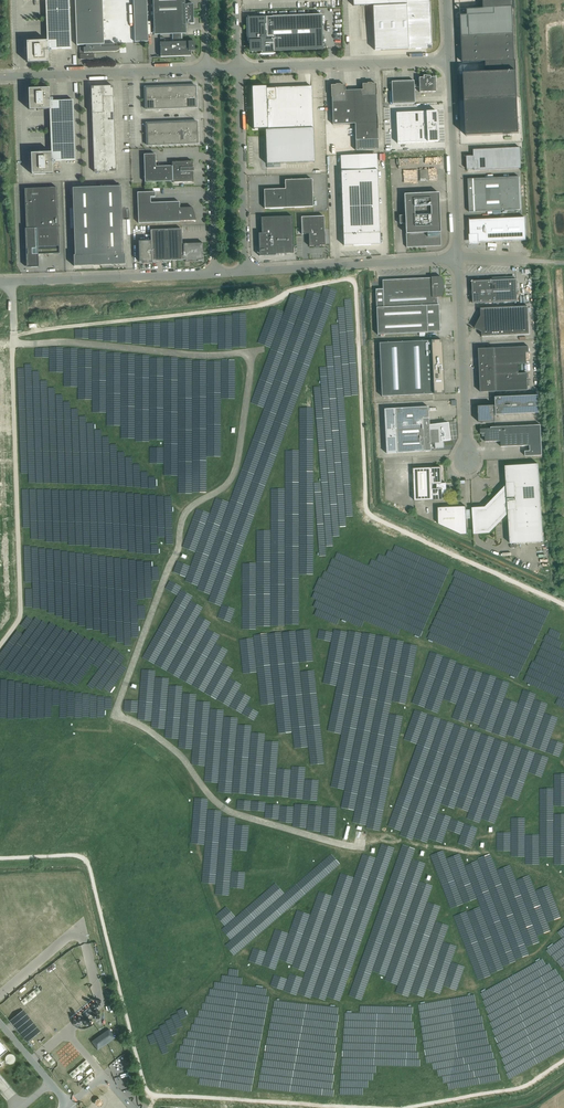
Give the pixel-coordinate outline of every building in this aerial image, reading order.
[(27,42),(28,62),(42,62),(48,62),(48,49),(71,48),(69,0),(46,0),(47,41),(35,41),(27,42)] [(103,0),(75,0),(77,45),(86,45),(86,48),(84,48),(80,48),(80,47),(80,60),(93,59),(94,59),(94,54),(93,54),(93,52),(115,52),(116,52),(116,51),(117,51),(118,51),(119,51),(119,50),(119,49),(119,48),(119,47),(118,47),(117,47),(116,47),(116,46),(115,46),(115,44),(104,44),(103,0)] [(148,41),(147,0),(133,0),(135,42),(148,41)] [(185,0),(153,0),(154,35),(173,34),(181,34),(186,33),(186,23),(188,23),(188,24),(194,23),(193,4),(187,4),(187,5),(185,5),(185,0)] [(353,6),(372,5),(375,47),(424,45),(424,43),(432,42),(430,2),(430,0),(353,0),(353,6)] [(484,9),(467,10),(468,15),(461,15),(463,63),(486,62),(486,73),(464,74),(464,86),(464,87),(467,136),(519,134),(516,60),(515,60),(512,7),(513,7),(513,8),(515,8),(515,6),(514,6),(514,0),(483,0),(484,9)] [(322,49),(321,15),(322,15),(272,16),(272,17),(267,17),(250,17),(248,17),(248,16),(249,43),(249,42),(252,42),(252,51),(261,51),(261,53),(260,53),(260,54),(275,53),(274,53),(274,50),(322,49)] [(195,41),(188,42),(181,42),(181,38),(182,38),(182,35),(181,35),(181,34),(173,34),(174,42),(164,42),(164,38),(160,38),(161,57),(153,57),(161,57),(185,56),(191,56),(191,51),(195,51),(195,41)] [(436,92),(435,77),(430,77),(430,76),(423,75),(423,78),(419,78),(419,84),(419,87),(420,92),(436,92)] [(415,103),(414,87),(419,87),(419,84),(414,85),(414,81),(392,81),(392,104),(415,103)] [(363,90),(354,90),(355,123),(356,140),(356,150),(379,149),(378,139),(378,129),(378,123),(378,122),(378,116),(377,116),(377,95),(376,84),(371,84),(371,83),(367,83),(367,84),(363,84),(363,90)] [(336,85),(331,85),(332,97),(333,124),(355,123),(354,90),(345,90),(345,85),(340,85),(340,84),(336,85)] [(102,97),(102,86),(91,87),(91,97),(102,97)] [(113,86),(102,86),(102,97),(113,96),(113,86)] [(166,87),(162,87),(162,98),(170,98),(170,87),(169,87),(169,86),(166,86),(166,87)] [(174,87),(170,87),(170,98),(178,97),(178,87),(177,87),(177,86),(174,86),(174,87)] [(182,86),(178,87),(178,97),(186,97),(186,86),(185,86),(182,86)] [(196,86),(186,86),(186,97),(196,97),(196,95),(197,95),(197,92),(196,92),(196,86)] [(294,87),(266,88),(266,86),(252,87),(252,101),(254,101),(255,106),(254,106),(254,109),(255,109),(255,111),(253,111),(253,115),(254,115),(254,125),(253,125),(253,129),(255,129),(255,128),(267,128),(267,130),(266,130),(267,164),(315,162),(313,128),(312,98),(306,99),(306,90),(294,90),(294,87)] [(150,88),(145,88),(146,99),(154,98),(154,87),(153,87),(150,87),(150,88)] [(158,87),(154,87),(154,98),(162,98),(162,87),(161,87),(158,87)] [(75,160),(73,100),(50,101),(49,88),(43,88),(43,89),(29,89),(30,109),(29,109),(29,110),(38,110),(38,111),(38,110),(50,109),(51,153),(40,153),(40,152),(39,152),(39,153),(31,153),(31,154),(32,174),(46,173),(46,174),(53,173),(52,161),(75,160)] [(114,104),(113,96),(102,97),(103,105),(114,104)] [(103,105),(102,97),(91,97),(92,102),(91,102),(91,105),(92,105),(103,105)] [(178,108),(178,97),(170,98),(170,109),(178,108)] [(186,108),(186,97),(178,97),(178,108),(186,108)] [(196,97),(186,97),(186,108),(197,108),(197,102),(197,99),(196,99),(196,97)] [(154,109),(154,98),(146,99),(146,110),(154,109)] [(162,109),(162,98),(154,98),(154,109),(162,109)] [(170,109),(170,98),(162,98),(162,109),(170,109)] [(114,112),(114,104),(103,105),(103,113),(114,112)] [(103,113),(103,105),(92,105),(92,110),(91,110),(91,113),(103,113)] [(437,111),(396,113),(397,143),(438,141),(437,111)] [(114,120),(114,112),(103,113),(103,121),(114,120)] [(103,121),(103,113),(91,113),(92,113),(92,118),(91,118),(92,121),(103,121)] [(114,129),(114,120),(103,121),(104,129),(114,129)] [(104,129),(103,121),(92,121),(93,129),(104,129)] [(187,133),(187,122),(179,123),(179,134),(187,133)] [(197,122),(187,122),(187,133),(198,133),(198,131),(198,128),(197,122)] [(155,134),(155,123),(147,124),(147,135),(155,134)] [(163,134),(163,123),(155,123),(155,134),(163,134)] [(171,134),(171,123),(163,123),(163,134),(171,134)] [(179,134),(179,123),(171,123),(171,134),(179,134)] [(104,137),(104,129),(93,129),(93,137),(104,137)] [(115,137),(114,129),(104,129),(104,137),(115,137)] [(187,133),(179,134),(180,144),(184,144),(184,145),(188,145),(187,144),(188,144),(187,133)] [(198,133),(187,133),(188,144),(198,144),(198,138),(198,135),(198,133)] [(155,134),(147,135),(148,146),(152,145),(152,146),(155,146),(155,145),(156,145),(155,134)] [(163,134),(155,134),(156,145),(160,145),(160,146),(163,146),(163,145),(164,145),(163,134)] [(171,134),(163,134),(164,145),(168,145),(168,146),(171,145),(172,145),(171,134)] [(179,134),(171,134),(172,145),(176,145),(179,145),(179,144),(180,144),(179,134)] [(104,145),(104,137),(93,137),(93,145),(104,145)] [(115,145),(115,137),(104,137),(104,145),(115,145)] [(105,153),(104,145),(93,145),(93,153),(105,153)] [(115,153),(115,145),(104,145),(105,153),(115,153)] [(467,156),(467,170),(473,169),(475,169),(475,170),(521,168),(520,148),(474,150),(474,156),(473,156),(467,156)] [(105,161),(105,153),(93,153),(94,161),(105,161)] [(116,161),(115,153),(105,153),(105,161),(116,161)] [(173,182),(193,182),(193,172),(194,172),(194,167),(193,167),(192,161),(172,162),(172,166),(156,167),(155,154),(144,154),(145,182),(173,181),(173,182)] [(428,155),(392,157),(396,226),(406,226),(406,234),(407,247),(441,246),(441,238),(439,238),(439,236),(439,234),(439,232),(441,232),(439,192),(430,193),(428,155)] [(105,172),(105,161),(94,161),(94,172),(100,172),(103,172),(105,172)] [(116,171),(116,161),(105,161),(105,172),(107,172),(110,172),(110,171),(116,171)] [(344,245),(380,244),(377,170),(341,171),(344,245)] [(519,177),(468,179),(469,196),(469,212),(521,210),(520,193),(519,177)] [(285,189),(264,190),(265,209),(313,207),(312,179),(285,180),(285,189)] [(125,253),(124,254),(121,186),(72,188),(75,255),(74,255),(74,266),(125,264),(125,253)] [(57,187),(25,189),(26,228),(25,228),(26,249),(27,267),(39,267),(38,254),(60,254),(59,225),(57,187)] [(180,221),(196,220),(193,207),(180,208),(179,202),(151,203),(150,197),(155,197),(155,192),(137,192),(138,223),(180,222),(180,221)] [(275,254),(294,253),(292,216),(261,217),(262,233),(259,233),(259,248),(261,248),(261,250),(260,250),(260,251),(261,251),(261,254),(264,254),(264,256),(276,255),(275,254)] [(319,246),(320,246),(325,245),(324,216),(301,217),(302,234),(309,234),(309,246),(315,246),(315,247),(319,247),(319,246)] [(471,240),(474,242),(479,242),(479,243),(493,242),(526,240),(525,218),(470,220),(470,219),(470,235),(471,235),(471,240)] [(151,241),(152,261),(167,261),(173,260),(183,260),(182,244),(182,229),(171,229),(166,229),(151,230),(151,241)] [(152,261),(151,241),(138,241),(139,262),(143,262),(143,264),(152,263),(152,261)] [(182,244),(183,260),(185,260),(185,262),(198,262),(198,260),(202,260),(202,252),(204,252),(203,243),(182,244)] [(437,297),(442,297),(442,296),(443,295),(443,294),(443,292),(444,291),(444,290),(444,289),(444,288),(444,286),(444,285),(444,284),(444,283),(443,282),(443,280),(442,279),(442,277),(441,276),(431,277),(431,278),(382,280),(383,289),(376,289),(378,335),(440,332),(439,304),(438,304),(437,297)] [(473,303),(518,301),(517,279),(472,281),(473,303)] [(530,334),(528,306),(481,308),(481,316),(475,328),(482,332),(482,337),(483,337),(530,334)] [(382,396),(444,393),(442,340),(379,343),(382,396)] [(519,373),(519,364),(527,363),(526,352),(529,352),(529,346),(479,349),(481,392),(528,390),(527,373),(519,373)] [(496,405),(478,406),(479,422),(499,421),(498,413),(500,413),(500,414),(540,413),(539,395),(495,397),(496,405)] [(448,422),(429,425),(428,407),(395,408),(384,409),(386,453),(397,452),(431,451),(430,449),(435,448),(435,449),(444,447),(443,441),(450,440),(448,422)] [(541,425),(491,427),(491,428),(481,429),(481,433),(483,433),(483,436),(485,436),(486,442),(501,441),(501,447),(530,445),(530,451),(525,451),(525,456),(542,455),(541,425)] [(478,510),(480,531),(489,531),(508,510),(511,543),(544,541),(538,464),(505,466),(507,488),(486,509),(478,510)] [(414,468),(415,501),(443,500),(442,494),(447,494),(446,483),(442,483),(441,467),(414,468)] [(467,534),(467,519),(466,506),(438,507),(439,524),(462,534),(467,534)]
